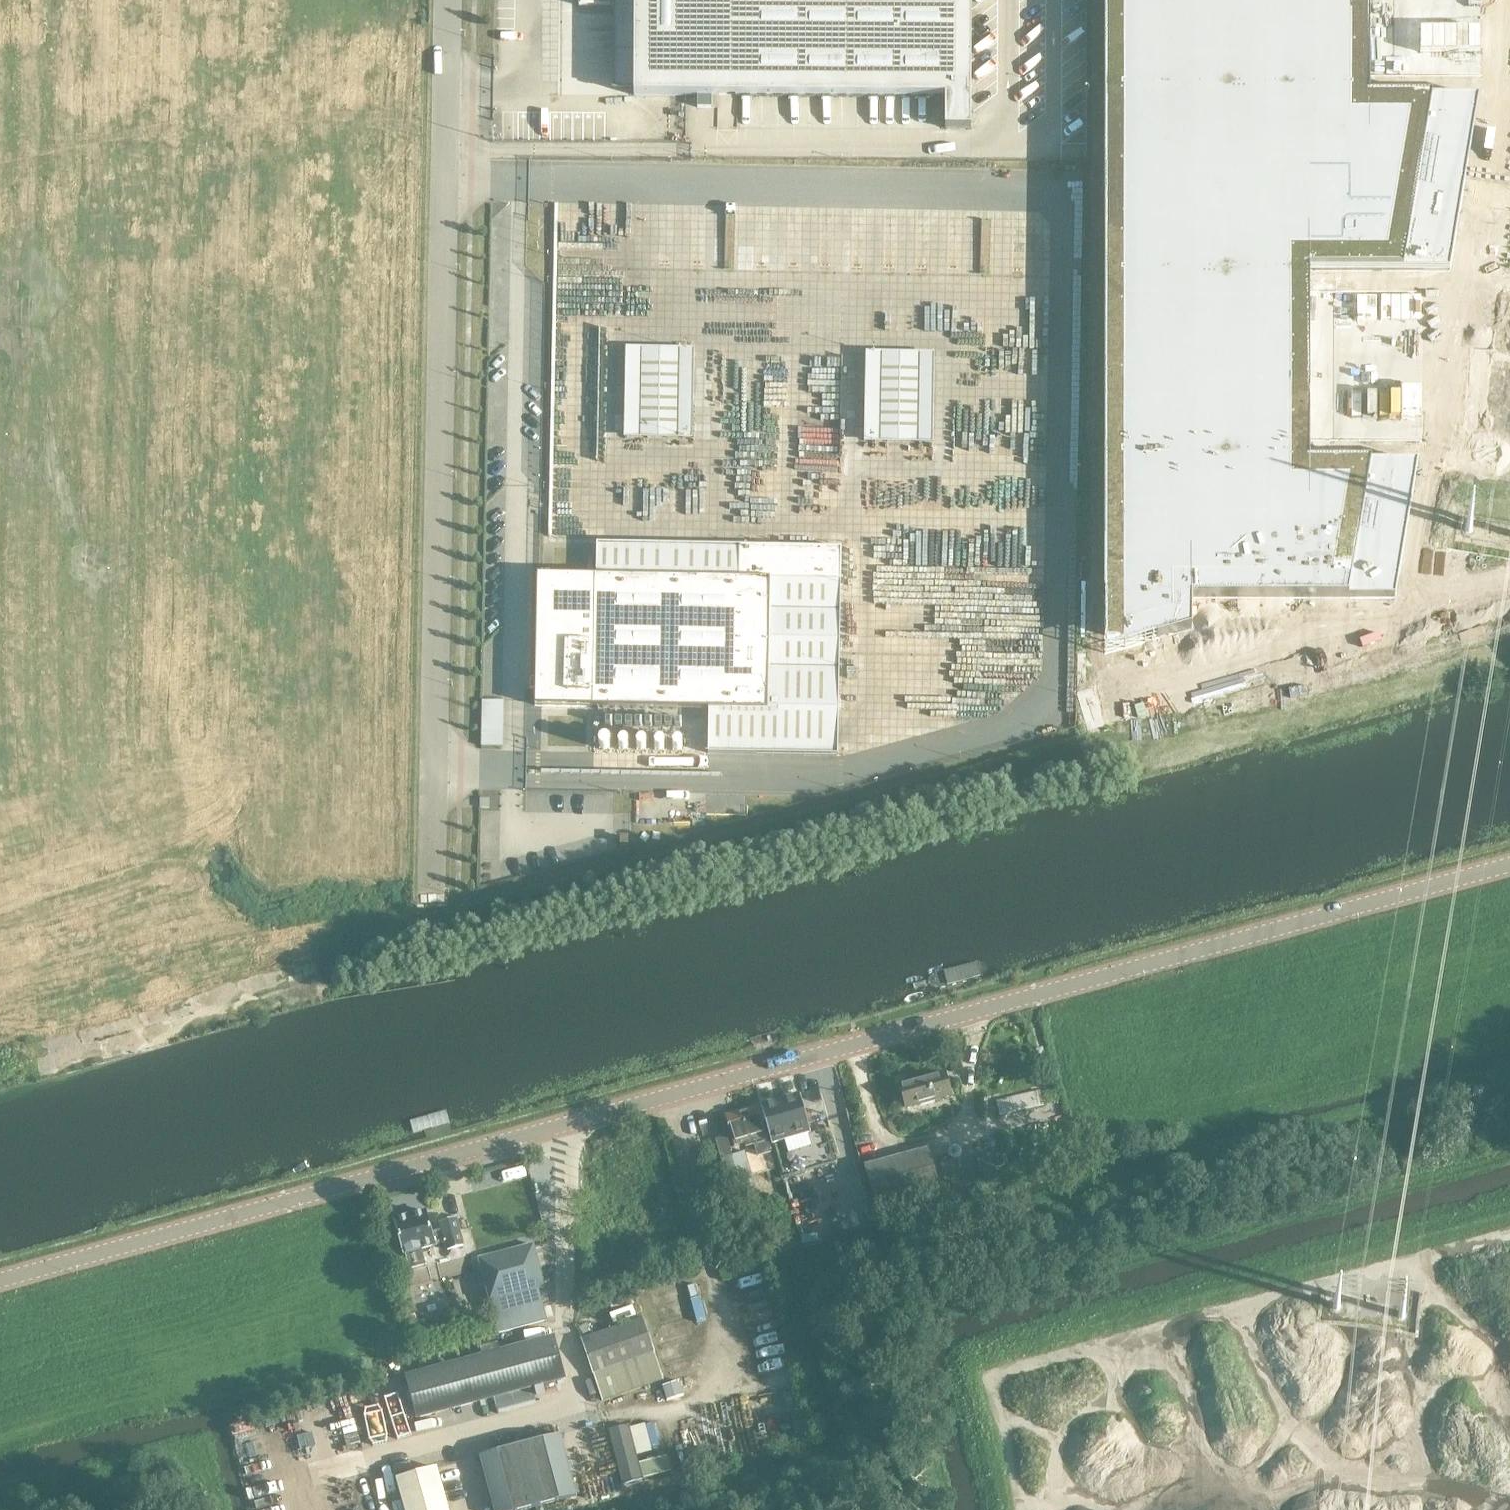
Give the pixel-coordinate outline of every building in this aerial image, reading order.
[(634,95),(697,95),(697,107),(712,107),(712,95),(945,97),(945,128),(971,129),(971,0),(634,0),(634,95)] [(1143,645),(1372,645),(1509,96),(1509,0),(1143,0),(1143,645)] [(693,341),(625,341),(624,431),(691,432),(693,341)] [(931,346),(866,345),(864,434),(929,435),(931,346)] [(739,578),(537,574),(535,677),(531,677),(531,679),(536,679),(535,687),(530,687),(530,689),(535,689),(535,705),(767,710),(770,580),(841,581),(842,548),(739,546),(739,578)] [(483,698),(483,744),(504,744),(505,698),(483,698)] [(905,1108),(950,1094),(944,1074),(899,1087),(905,1108)] [(999,1115),(1043,1105),(1040,1092),(996,1102),(999,1115)] [(760,1105),(771,1143),(787,1139),(782,1122),(808,1115),(804,1102),(794,1104),(791,1096),(760,1105)] [(756,1106),(730,1114),(732,1122),(727,1123),(733,1145),(743,1142),(742,1141),(764,1134),(756,1106)] [(779,1178),(839,1163),(830,1129),(770,1144),(779,1178)] [(727,1135),(715,1138),(721,1158),(733,1155),(733,1154),(727,1135)] [(928,1147),(871,1163),(863,1165),(875,1206),(940,1188),(928,1147)] [(745,1150),(733,1154),(733,1155),(721,1158),(720,1159),(730,1192),(755,1184),(745,1150)] [(393,1219),(403,1254),(407,1270),(425,1265),(420,1249),(444,1242),(447,1251),(462,1246),(455,1219),(439,1224),(441,1231),(431,1234),(424,1211),(393,1219)] [(533,1244),(479,1258),(490,1300),(494,1317),(498,1333),(546,1320),(542,1304),(538,1288),(544,1286),(533,1244)] [(581,1339),(593,1373),(603,1401),(663,1380),(641,1318),(581,1339)] [(553,1338),(523,1346),(534,1386),(564,1379),(553,1338)] [(523,1346),(500,1352),(497,1343),(491,1345),(505,1394),(534,1386),(523,1346)] [(491,1345),(468,1351),(470,1360),(464,1361),(475,1402),(505,1394),(491,1345)] [(464,1361),(406,1377),(416,1418),(475,1402),(464,1361)] [(627,1426),(608,1431),(621,1484),(641,1479),(627,1426)] [(559,1434),(480,1455),(495,1509),(523,1509),(576,1496),(559,1434)] [(395,1479),(404,1509),(447,1509),(436,1468),(395,1479)]
